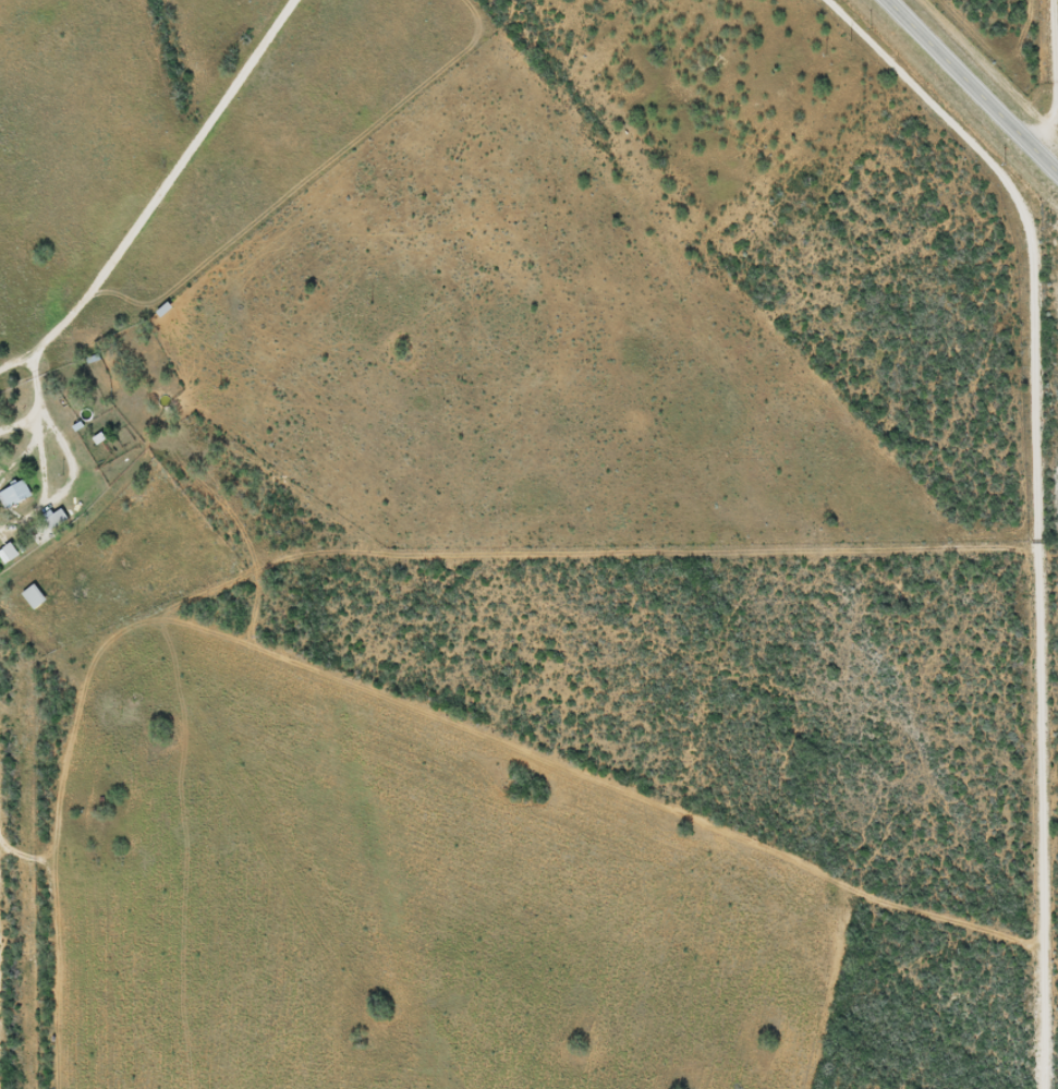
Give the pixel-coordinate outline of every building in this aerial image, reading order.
[(4,509),(30,493),(21,478),(0,490),(0,503),(4,509)] [(44,600),(32,583),(18,593),(31,610),(44,600)]
